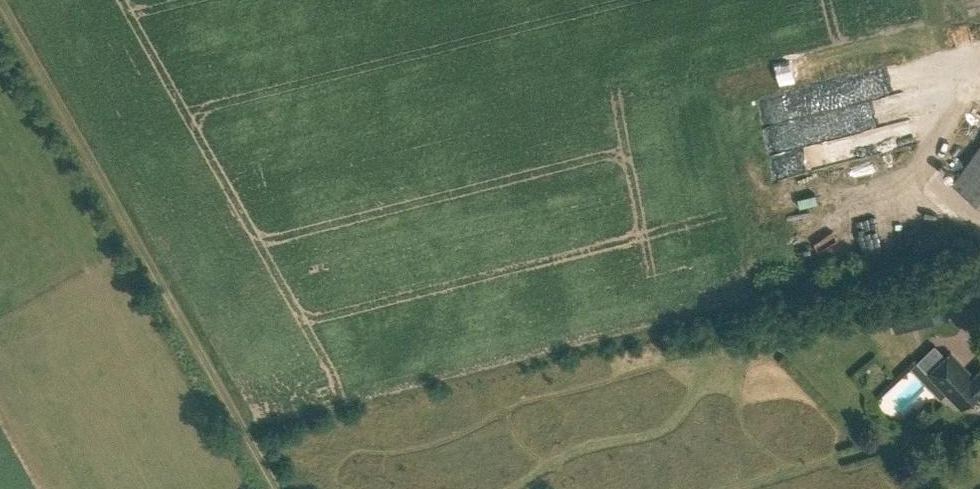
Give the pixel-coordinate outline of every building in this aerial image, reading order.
[(913,94),(766,122),(771,148),(918,119),(913,94)] [(847,153),(848,157),(899,145),(895,124),(807,145),(810,155),(828,151),(829,157),(847,153)] [(979,203),(979,141),(950,180),(979,203)] [(918,362),(928,373),(946,356),(935,346),(918,362)] [(972,382),(948,357),(925,381),(959,416),(977,399),(979,402),(979,374),(972,382)]
